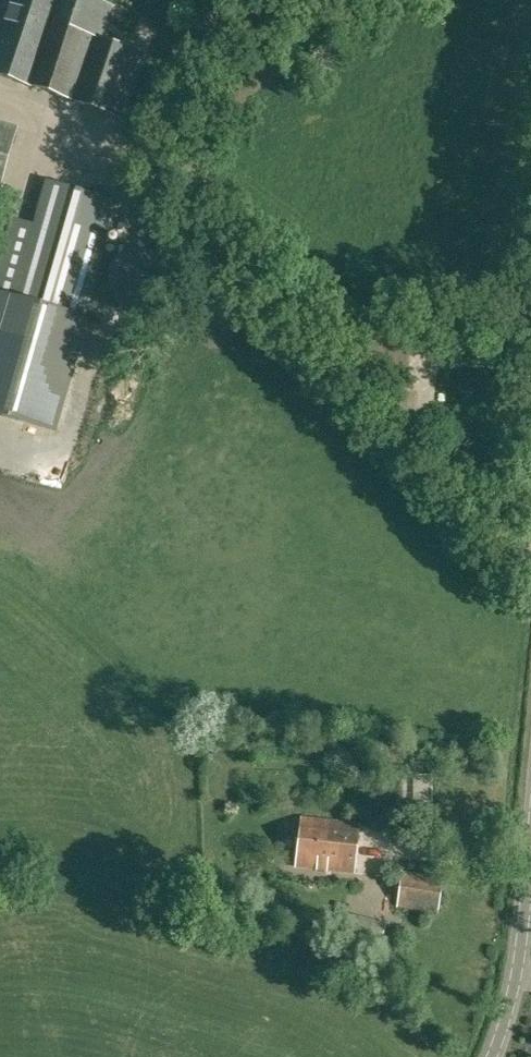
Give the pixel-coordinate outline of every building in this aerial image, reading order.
[(122,118),(144,53),(102,39),(113,7),(93,0),(3,0),(0,8),(0,76),(122,118)] [(0,124),(0,185),(16,128),(0,124)] [(55,431),(87,317),(85,316),(118,201),(47,181),(34,226),(11,219),(0,258),(0,415),(55,431)] [(432,802),(432,775),(414,775),(414,802),(432,802)] [(354,873),(360,824),(301,817),(295,867),(354,873)] [(444,878),(403,871),(397,906),(438,913),(444,878)]
